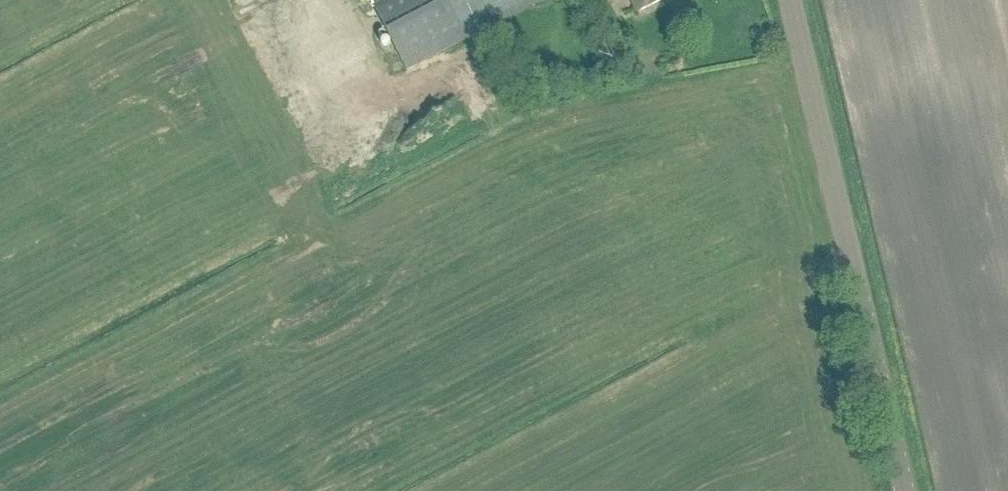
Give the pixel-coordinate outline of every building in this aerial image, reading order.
[(466,39),(542,0),(369,0),(404,70),(466,39)] [(638,13),(663,0),(631,0),(638,13)] [(282,11),(257,28),(302,96),(327,79),(282,11)]
